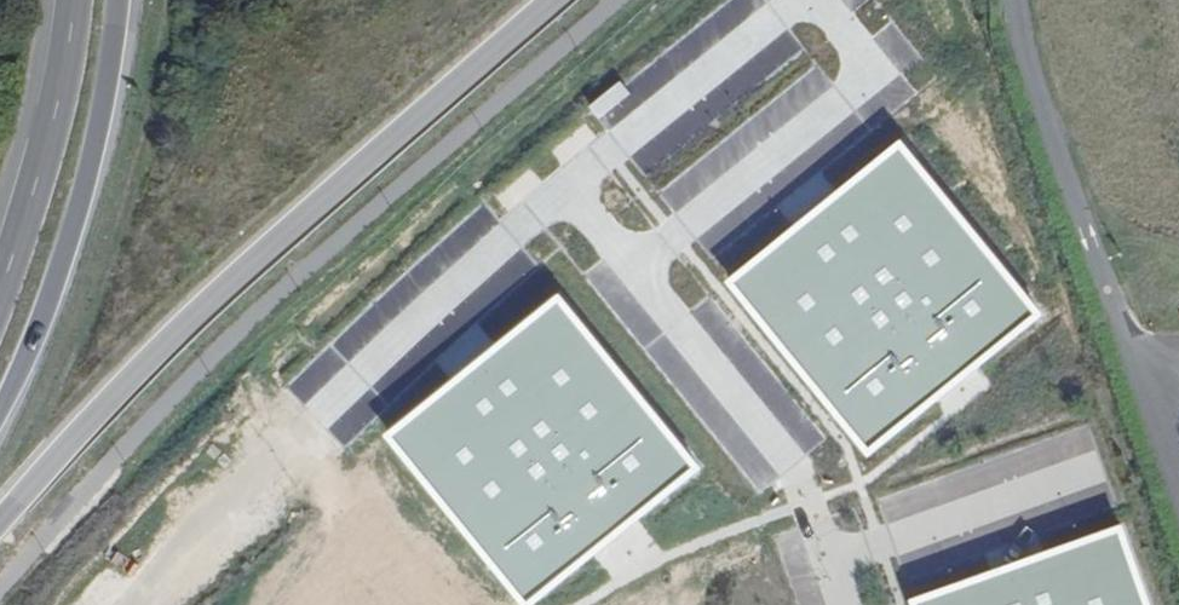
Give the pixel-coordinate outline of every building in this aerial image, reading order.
[(602,122),(633,98),(619,80),(588,105),(602,122)] [(1032,315),(901,152),(739,282),(870,445),(1032,315)] [(691,467),(561,305),(398,435),(529,597),(691,467)] [(927,602),(928,604),(1142,604),(1117,533),(1044,559),(1046,564),(1034,568),(1013,576),(1001,580),(999,576),(927,602)]
